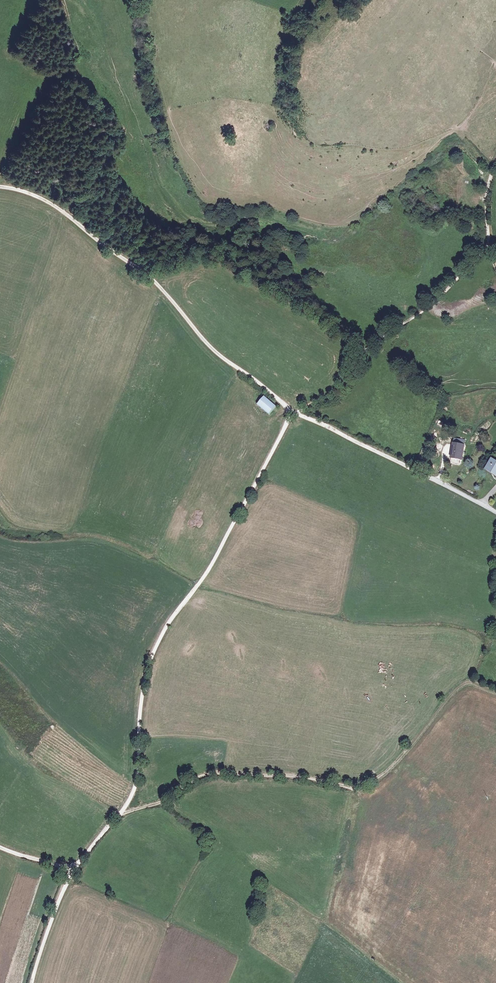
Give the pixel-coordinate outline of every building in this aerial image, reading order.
[(270,415),(274,407),(261,397),(255,406),(270,415)] [(452,453),(462,455),(466,441),(454,437),(452,443),(454,444),(452,453)] [(493,456),(486,465),(495,472),(495,459),(493,456)]
